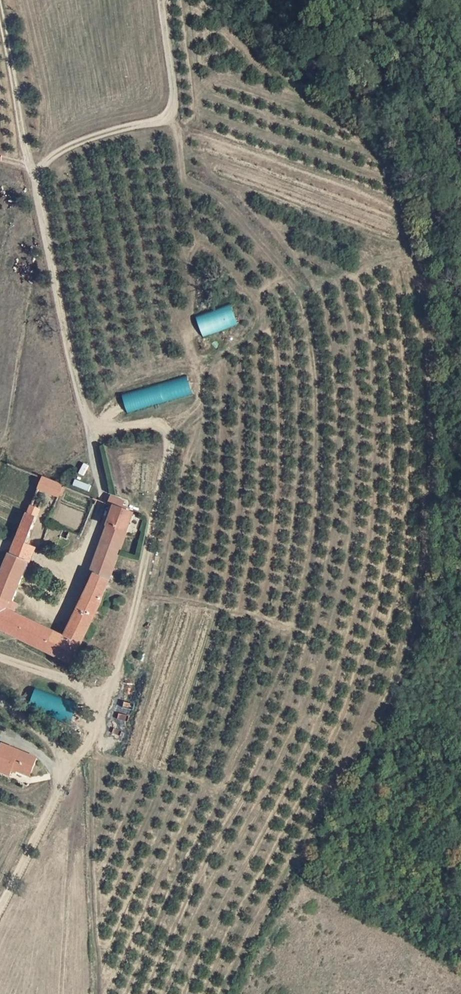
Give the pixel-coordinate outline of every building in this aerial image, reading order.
[(195,315),(200,335),(235,327),(231,307),(195,315)] [(187,378),(121,392),(125,411),(191,396),(187,378)] [(56,496),(61,486),(43,478),(39,488),(56,496)] [(65,492),(56,519),(80,528),(90,500),(65,492)] [(31,506),(17,540),(26,544),(40,510),(31,506)] [(115,507),(108,524),(127,531),(133,514),(115,507)] [(119,552),(127,531),(108,524),(91,573),(94,574),(109,580),(119,552)] [(26,544),(17,540),(11,555),(29,562),(35,548),(26,544)] [(11,555),(0,581),(0,627),(71,662),(95,615),(102,600),(109,580),(94,574),(65,637),(15,612),(18,604),(13,601),(29,562),(11,555)] [(126,729),(140,684),(119,678),(105,722),(126,729)] [(33,689),(27,708),(70,723),(76,703),(33,689)] [(4,772),(6,767),(24,773),(30,756),(0,745),(0,771),(4,772)]
